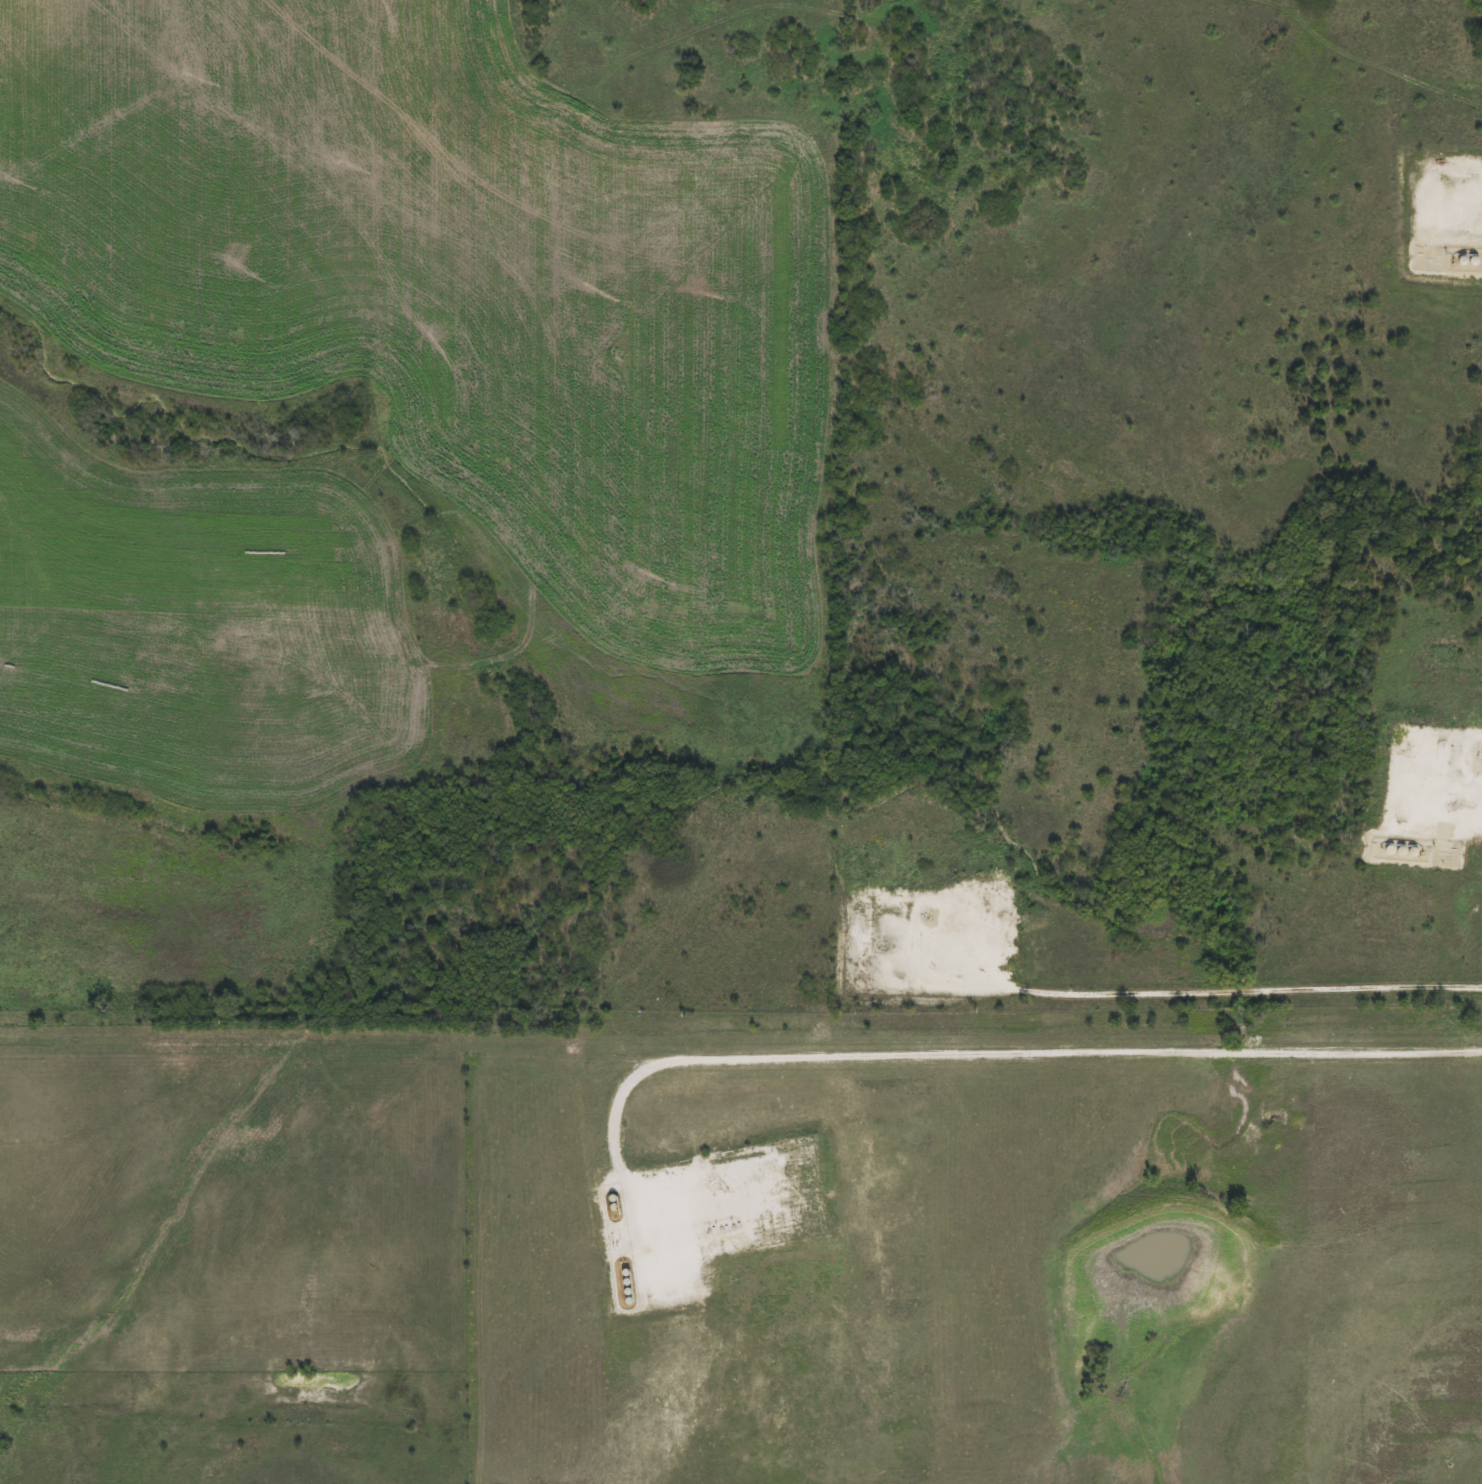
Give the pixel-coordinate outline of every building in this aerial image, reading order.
[(1458,255),(1476,257),(1475,266),(1457,264),(1458,255)]
